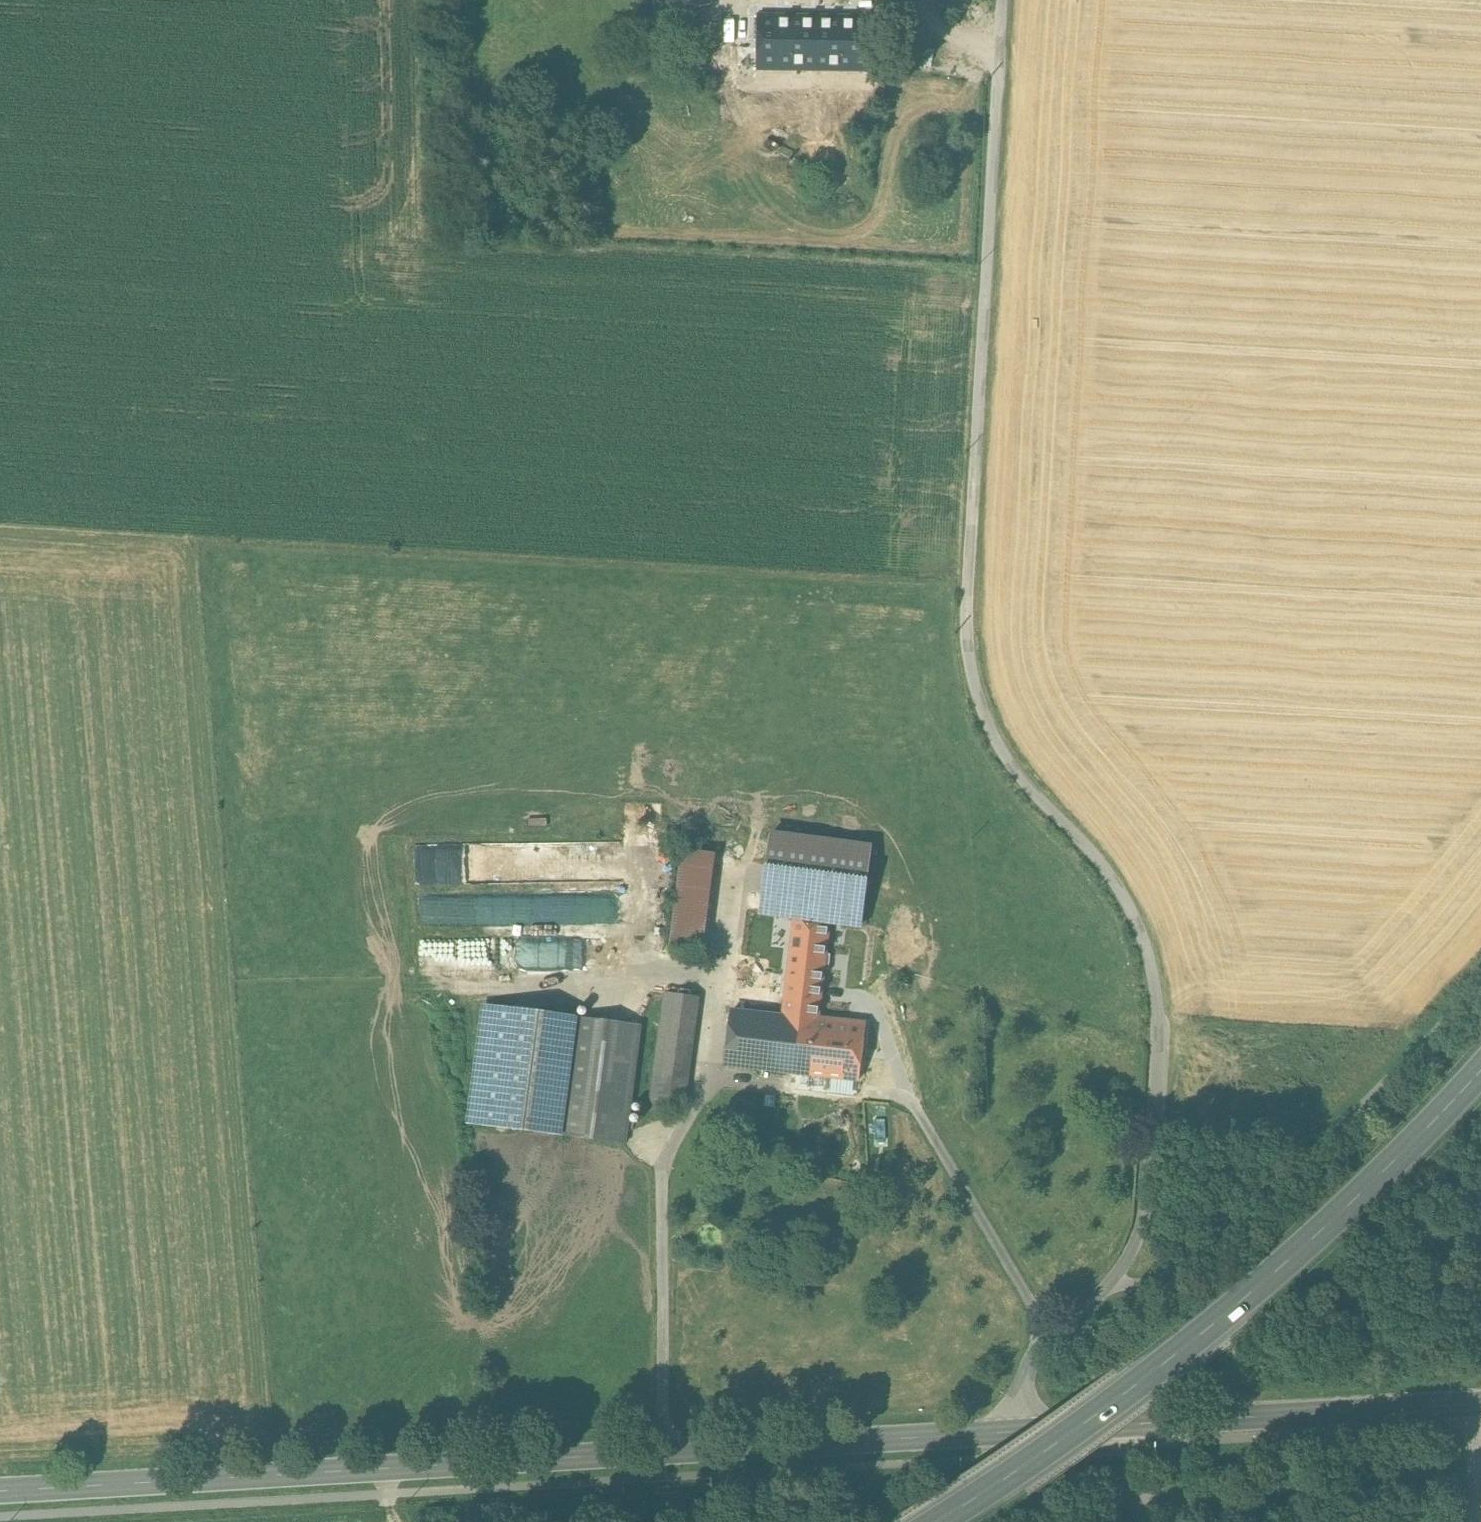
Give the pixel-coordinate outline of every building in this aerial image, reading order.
[(838,16),(838,0),(826,0),(825,16),(824,70),(874,71),(876,17),(838,16)] [(825,16),(760,15),(758,73),(822,74),(822,70),(824,70),(825,16)] [(871,847),(772,834),(761,913),(829,922),(861,926),(871,847)] [(710,852),(685,849),(672,946),(697,949),(710,852)] [(829,922),(795,917),(784,1015),(818,1018),(818,1019),(829,922)] [(699,996),(665,992),(657,1051),(691,1056),(699,996)] [(576,1017),(488,1006),(473,1123),(560,1134),(576,1017)] [(784,1015),(734,1009),(726,1066),(811,1075),(818,1018),(784,1015)] [(818,1019),(818,1018),(811,1075),(859,1081),(866,1024),(861,1023),(863,1013),(860,1010),(851,1009),(848,1011),(847,1022),(818,1019)] [(641,1026),(576,1017),(560,1134),(626,1143),(641,1026)] [(691,1056),(657,1051),(651,1099),(685,1103),(691,1056)]
